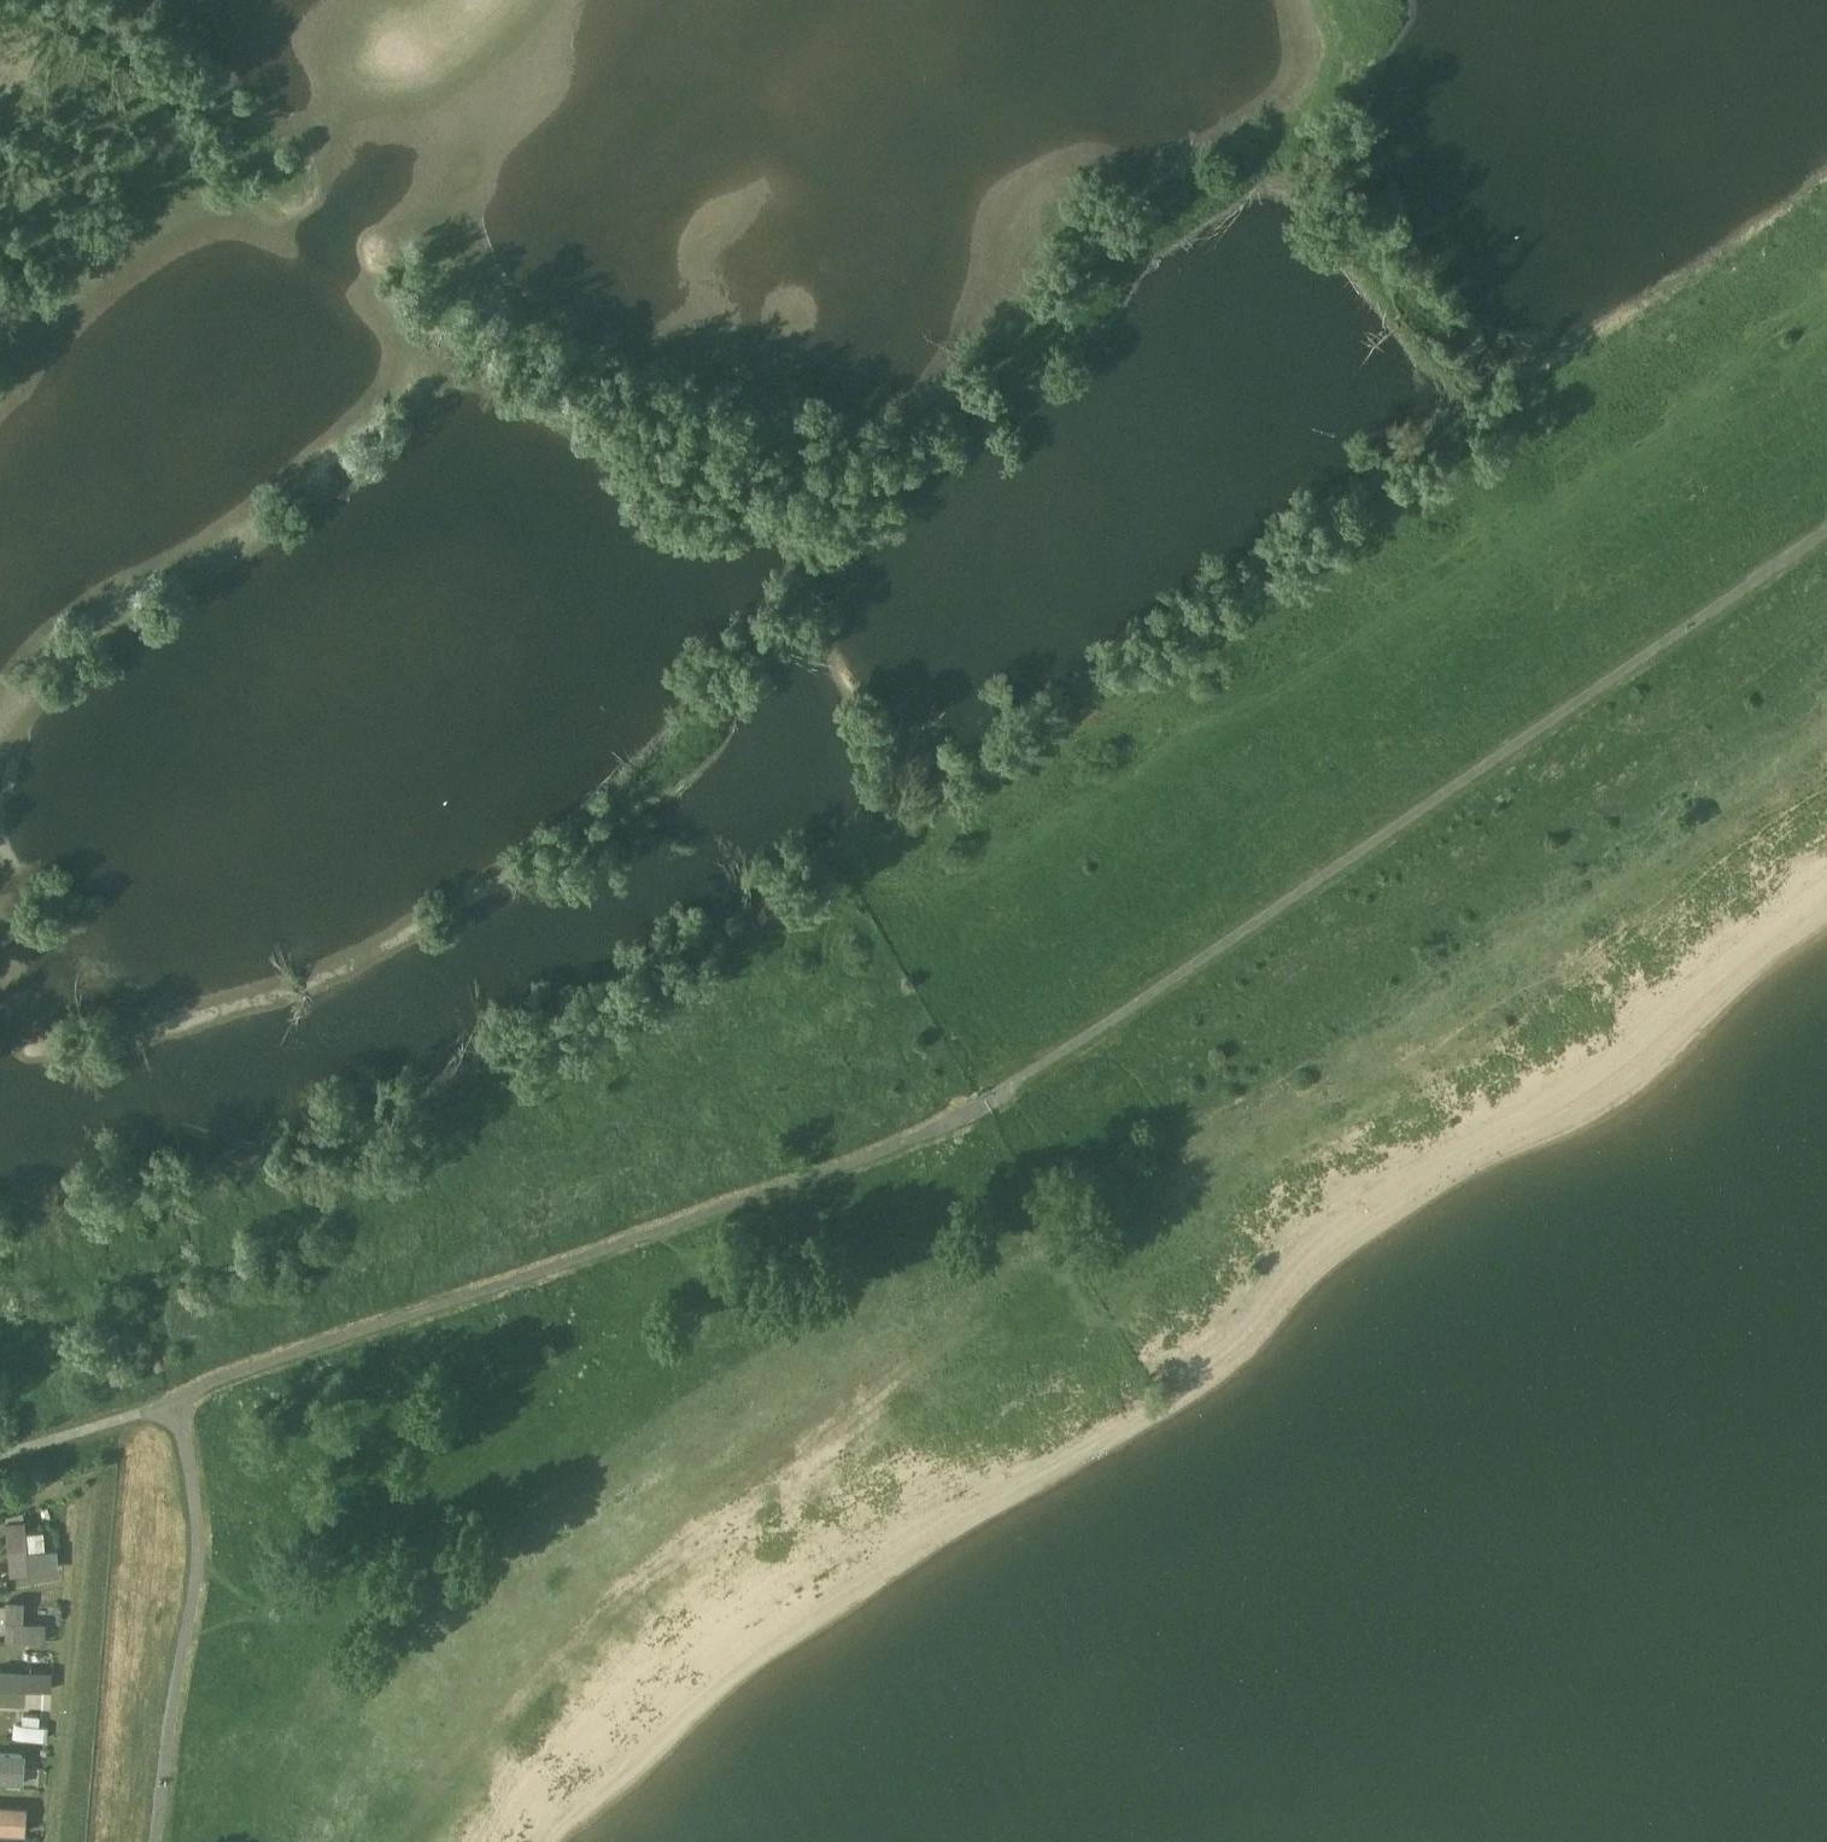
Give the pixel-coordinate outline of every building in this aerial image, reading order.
[(10,1574),(60,1571),(59,1549),(28,1551),(26,1520),(6,1522),(10,1574)] [(6,1638),(46,1640),(47,1622),(24,1621),(25,1600),(7,1599),(6,1638)] [(53,1690),(54,1671),(0,1668),(0,1688),(53,1690)] [(16,1717),(14,1734),(46,1737),(47,1720),(16,1717)] [(24,1784),(26,1753),(0,1751),(0,1782),(24,1784)] [(0,1805),(0,1833),(26,1834),(27,1806),(0,1805)]
